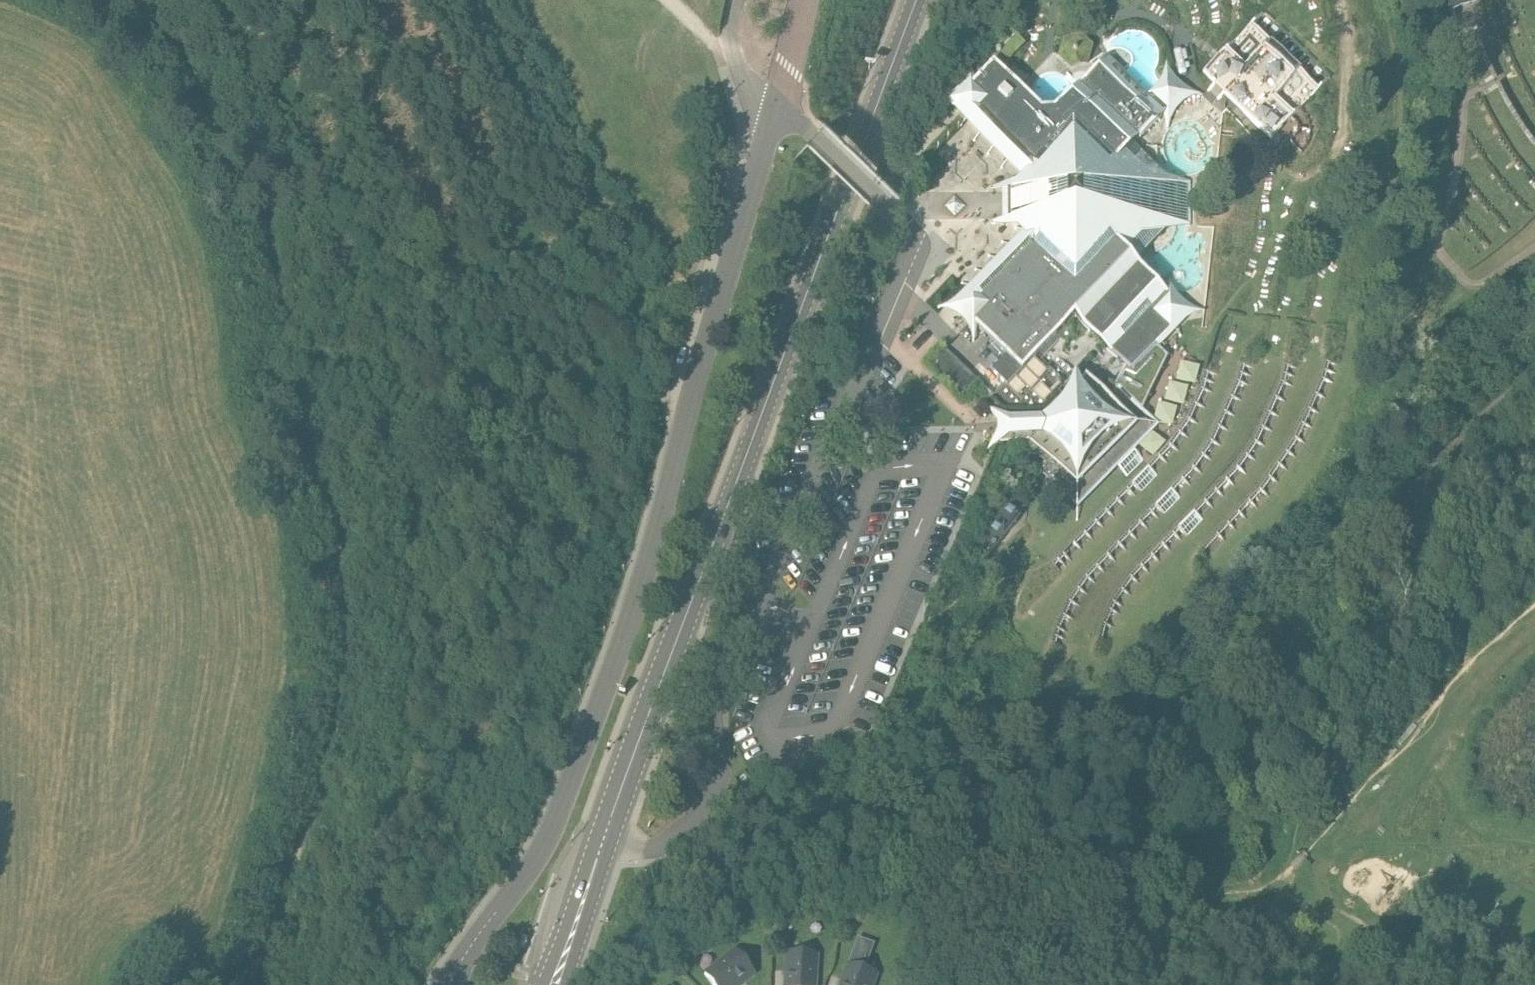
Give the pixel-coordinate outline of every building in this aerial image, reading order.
[(1459,22),(1479,18),(1476,0),(1455,0),(1459,22)] [(1262,12),(1204,71),(1268,135),(1327,77),(1262,12)] [(983,52),(1002,69),(1025,45),(1006,27),(983,52)] [(1060,55),(1072,66),(1089,63),(1095,45),(1081,33),(1065,39),(1060,55)] [(961,97),(963,99),(1034,168),(1034,203),(1035,241),(964,314),(1005,352),(992,366),(1007,380),(1073,313),(1129,364),(1161,330),(1185,305),(1130,253),(1163,219),(1172,218),(1170,178),(1163,178),(1128,144),(1160,107),(1142,90),(1108,57),(1054,112),(1041,112),(1038,109),(991,63),(961,97)] [(1154,419),(1079,497),(1039,541),(1041,569),(1060,587),(1039,621),(1063,646),(1088,655),(1107,657),(1233,552),(1282,500),(1320,442),(1354,360),(1204,354),(1201,369),(1161,330),(1129,364),(1113,381),(1117,385),(1154,419)] [(949,351),(934,368),(966,395),(980,378),(949,351)] [(1042,462),(1055,474),(1079,497),(1154,419),(1117,385),(1108,395),(1086,374),(1052,410),(999,410),(999,421),(999,433),(1030,433),(1051,453),(1042,462)] [(1047,407),(1063,388),(1049,377),(1033,396),(1047,407)] [(982,565),(1020,518),(1005,506),(966,552),(982,565)] [(705,974),(713,984),(740,984),(754,974),(736,950),(705,974)] [(787,954),(785,984),(815,984),(817,956),(787,954)] [(848,965),(841,984),(873,984),(877,975),(848,965)]
